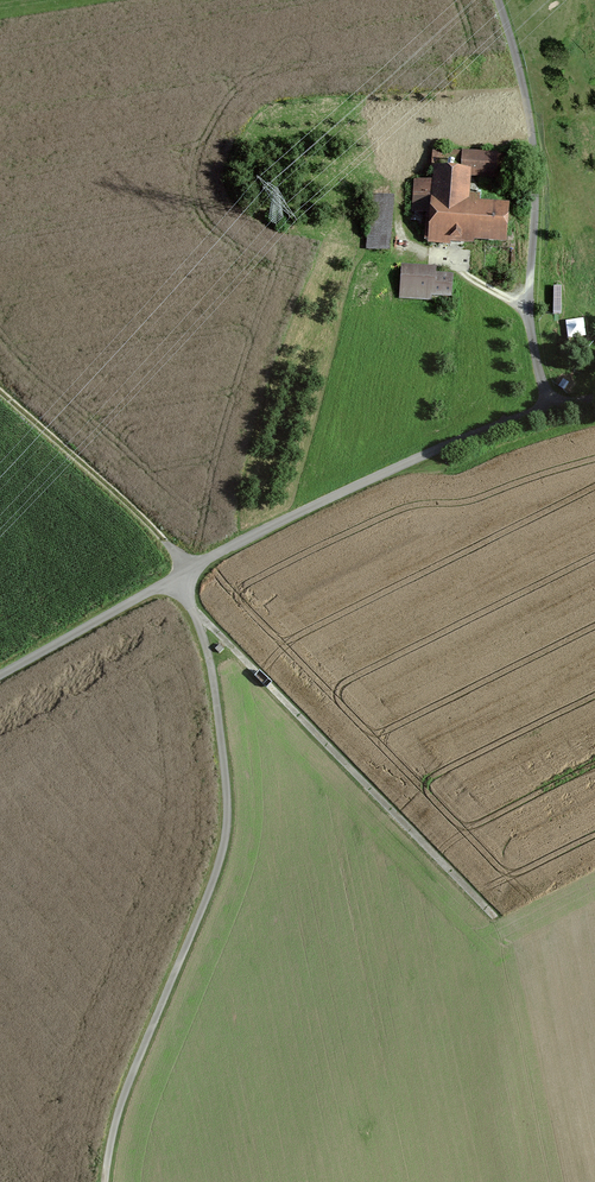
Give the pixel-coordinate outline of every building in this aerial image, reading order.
[(508,179),(510,158),(436,153),(434,182),(417,181),(414,215),(428,216),(426,240),(517,246),(519,209),(476,206),(478,177),(508,179)] [(398,201),(374,199),(371,250),(395,252),(398,201)] [(458,273),(406,270),(405,298),(456,301),(458,273)]
